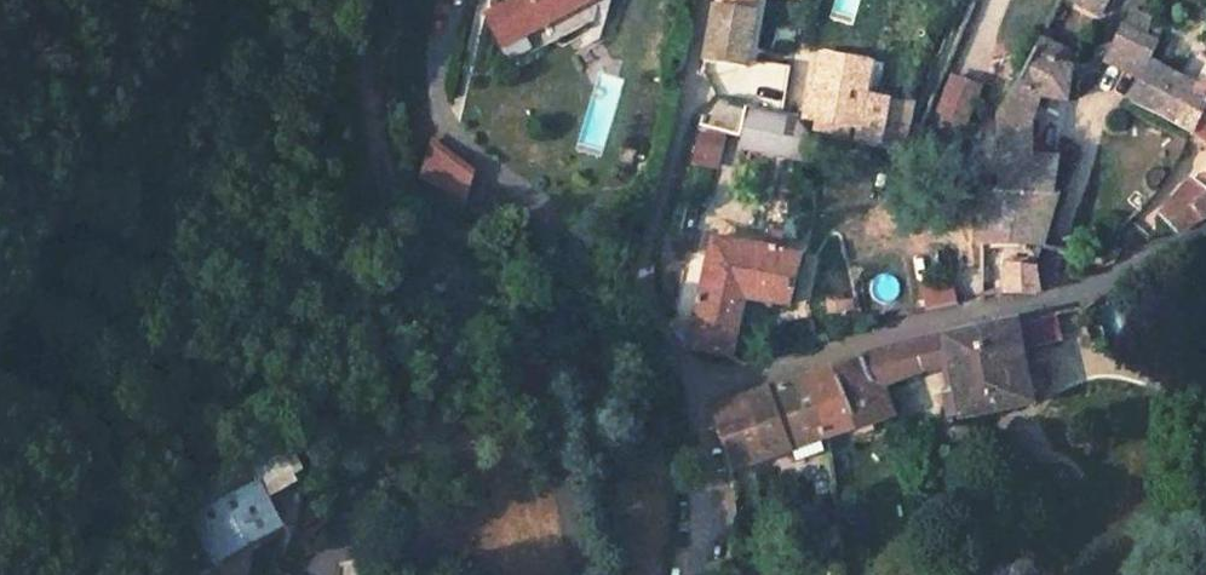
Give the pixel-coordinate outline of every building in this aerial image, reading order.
[(477,8),(489,41),(542,16),(550,32),(605,6),(602,0),(493,0),(477,8)] [(700,70),(738,78),(752,25),(746,23),(750,0),(715,0),(700,70)] [(1097,19),(1104,3),(1098,0),(1062,0),(1097,19)] [(1055,192),(1060,157),(1035,153),(1034,123),(1040,96),(1066,98),(1072,64),(1030,53),(995,119),(998,190),(1055,192)] [(1201,106),(1189,100),(1147,74),(1127,112),(1205,156),(1205,96),(1201,106)] [(1189,100),(1201,106),(1205,96),(1205,76),(1203,75),(1189,100)] [(857,89),(811,79),(799,127),(855,138),(852,154),(892,159),(901,113),(854,104),(857,89)] [(974,94),(949,86),(935,120),(960,130),(974,94)] [(734,111),(692,103),(687,131),(690,131),(683,168),(709,173),(716,138),(793,154),(796,141),(791,130),(734,117),(734,111)] [(452,198),(473,173),(434,138),(412,163),(452,198)] [(1195,178),(1157,218),(1164,230),(1178,227),(1205,213),(1205,189),(1198,181),(1195,178)] [(1055,192),(998,190),(977,190),(979,245),(1043,243),(1060,192),(1055,192)] [(796,255),(713,237),(689,347),(726,355),(739,295),(785,305),(796,255)] [(1004,263),(1003,293),(1036,292),(1037,262),(1004,263)] [(951,277),(921,283),(926,307),(955,302),(951,277)] [(842,313),(830,309),(825,326),(838,331),(842,313)] [(867,360),(791,390),(812,444),(881,417),(876,392),(931,378),(947,451),(973,445),(968,427),(1030,410),(1009,329),(939,344),(867,360)] [(749,402),(705,414),(722,483),(817,458),(812,444),(791,390),(749,402)] [(187,505),(214,556),(235,545),(254,535),(255,538),(280,524),(262,490),(302,468),(283,434),(187,505)] [(742,542),(744,516),(730,515),(728,540),(742,542)] [(255,538),(254,535),(235,545),(240,556),(260,545),(255,538)]
